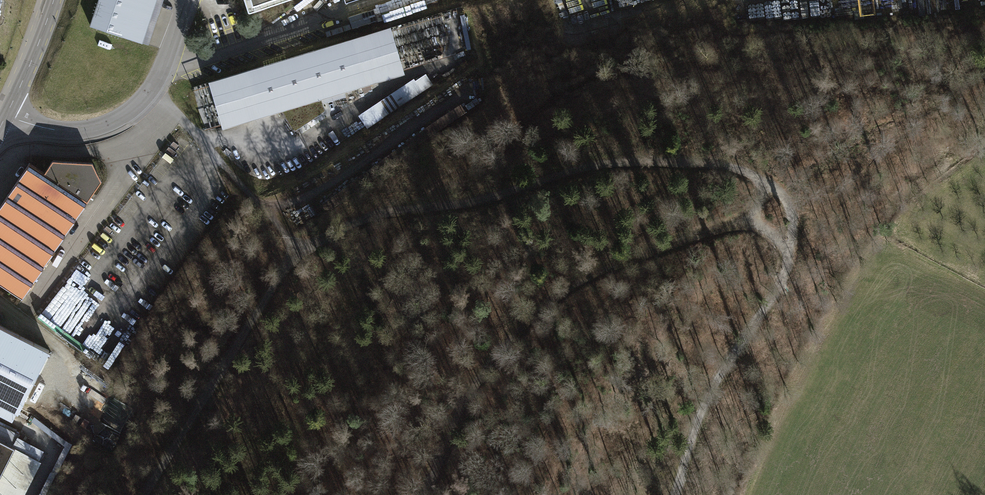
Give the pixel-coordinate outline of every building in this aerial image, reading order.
[(89,26),(144,44),(158,0),(97,0),(89,26)] [(247,10),(278,0),(244,0),(247,10)] [(405,71),(391,23),(209,79),(223,127),(281,109),(296,129),(324,109),(321,97),(405,71)] [(374,106),(383,119),(433,86),(425,74),(415,81),(414,79),(374,106)] [(23,299),(102,181),(93,163),(53,160),(45,172),(30,162),(0,207),(0,284),(23,299)] [(50,350),(0,324),(0,401),(19,411),(50,350)] [(15,448),(22,435),(0,424),(0,479),(15,448)] [(0,479),(0,494),(25,494),(42,461),(15,448),(0,479)]
